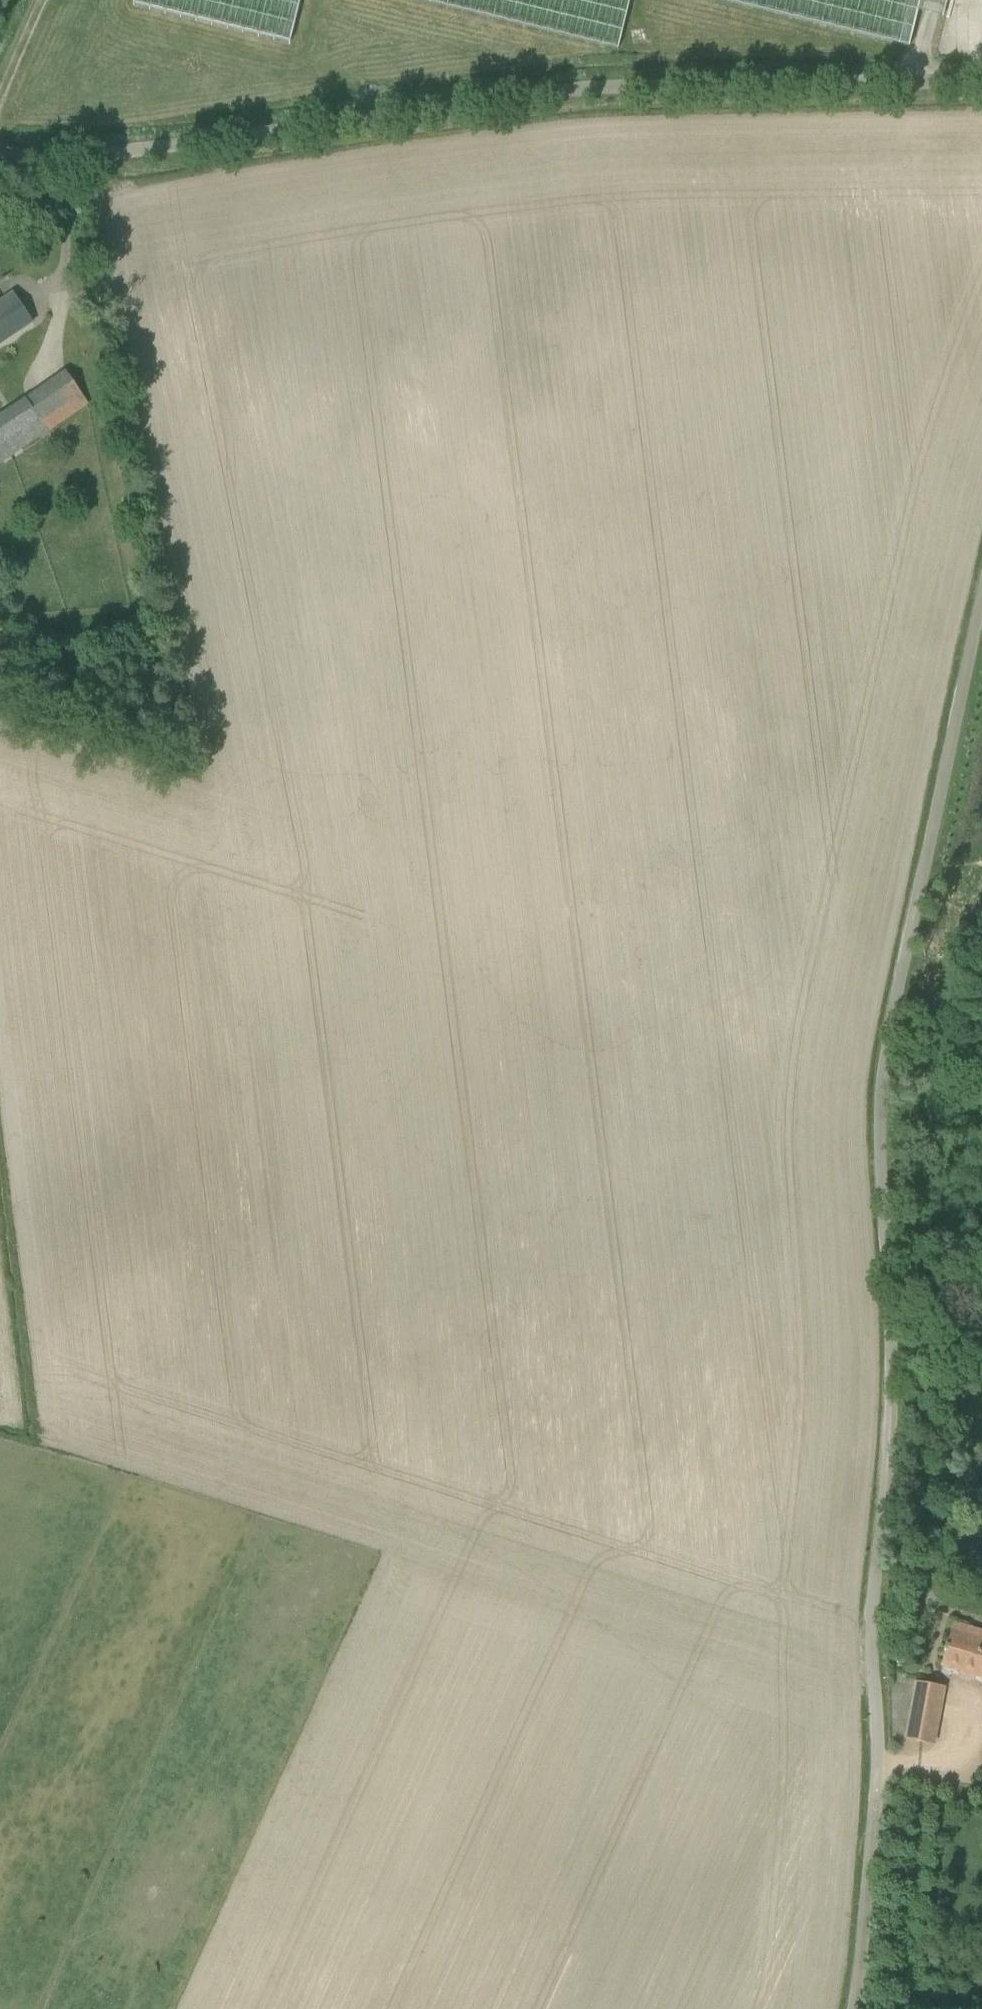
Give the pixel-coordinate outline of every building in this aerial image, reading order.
[(132,6),(290,45),(301,0),(133,0),(132,6)] [(488,19),(618,52),(631,0),(412,0),(488,19)] [(907,50),(919,0),(708,0),(907,50)] [(33,322),(13,293),(0,302),(0,344),(33,322)] [(48,430),(27,399),(0,417),(0,463),(48,430)] [(953,1630),(951,1633),(948,1644),(946,1644),(944,1650),(946,1651),(942,1666),(981,1677),(981,1638),(953,1630)] [(944,1687),(917,1682),(907,1738),(933,1743),(944,1687)]
